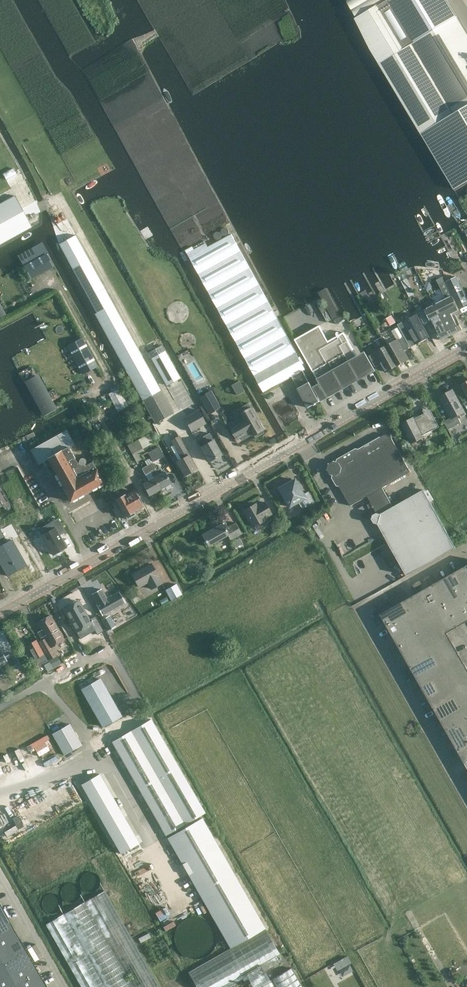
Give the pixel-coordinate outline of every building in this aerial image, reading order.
[(412,44),(387,2),(357,21),(368,48),(379,63),(412,44)] [(412,44),(454,114),(466,106),(466,33),(457,17),(452,20),(444,8),(418,23),(425,36),(412,44)] [(453,113),(412,44),(379,63),(420,133),(453,113)] [(466,181),(466,107),(454,114),(421,134),(454,188),(466,181)] [(32,227),(14,196),(0,204),(0,245),(32,227)] [(173,413),(76,235),(67,219),(54,226),(63,242),(59,244),(96,313),(95,314),(155,423),(173,413)] [(187,253),(254,376),(296,352),(231,234),(208,247),(203,240),(186,250),(188,253),(187,253)] [(46,254),(24,266),(31,278),(53,266),(46,254)] [(453,295),(459,308),(466,305),(466,298),(456,277),(446,282),(453,295)] [(407,278),(401,281),(409,297),(415,294),(407,278)] [(430,281),(424,285),(428,292),(431,290),(430,288),(433,287),(430,281)] [(439,285),(446,299),(434,305),(450,335),(462,329),(458,321),(456,322),(453,317),(460,313),(461,314),(462,314),(446,282),(439,285)] [(350,322),(359,317),(345,289),(336,294),(350,322)] [(435,326),(434,327),(441,340),(450,335),(434,305),(425,310),(430,320),(431,319),(435,326)] [(416,315),(403,322),(415,344),(429,337),(416,315)] [(365,351),(357,356),(347,337),(344,332),(328,341),(319,325),(295,339),(320,383),(316,386),(315,386),(313,388),(321,402),(376,371),(365,351)] [(403,336),(398,327),(392,330),(397,340),(403,336)] [(403,336),(386,346),(397,366),(408,359),(404,351),(410,347),(403,336)] [(82,338),(68,346),(83,374),(97,366),(82,338)] [(183,416),(197,408),(162,345),(148,353),(183,416)] [(386,372),(397,366),(386,346),(369,356),(375,367),(381,363),(386,372)] [(254,376),(263,392),(305,369),(296,352),(254,376)] [(40,372),(26,380),(43,415),(57,408),(40,372)] [(238,396),(245,391),(239,381),(232,385),(238,396)] [(298,388),(300,392),(308,407),(314,404),(314,405),(316,404),(316,403),(320,401),(309,382),(298,388)] [(118,410),(130,405),(120,386),(109,392),(118,410)] [(452,419),(465,412),(452,389),(439,397),(452,419)] [(211,391),(200,397),(209,413),(220,407),(211,391)] [(285,394),(270,402),(279,418),(282,416),(286,425),(299,418),(292,403),(291,404),(285,394)] [(414,417),(402,423),(411,443),(421,438),(420,435),(439,426),(429,407),(423,409),(425,414),(414,419),(414,417)] [(247,410),(246,410),(245,411),(246,411),(241,414),(245,421),(232,429),(238,439),(242,437),(243,440),(253,434),(254,435),(263,430),(264,429),(252,408),(247,410)] [(184,418),(191,431),(205,423),(198,410),(184,418)] [(167,435),(181,459),(176,462),(185,476),(196,469),(175,430),(167,435)] [(86,461),(85,460),(85,459),(84,458),(82,458),(80,458),(79,459),(79,460),(78,464),(68,447),(73,444),(66,431),(40,445),(63,487),(62,487),(70,501),(103,482),(90,459),(86,461)] [(209,461),(219,455),(221,454),(213,439),(209,433),(203,436),(206,443),(200,446),(209,461)] [(127,445),(136,462),(143,458),(140,455),(144,452),(142,449),(153,442),(149,434),(127,445)] [(330,474),(333,475),(350,506),(411,472),(391,437),(389,435),(388,435),(387,434),(386,434),(384,435),(340,459),(339,463),(334,462),(329,464),(328,470),(330,474)] [(160,447),(148,453),(153,462),(165,456),(160,447)] [(119,455),(128,471),(135,467),(125,451),(119,455)] [(150,472),(155,469),(152,462),(146,465),(150,472)] [(150,472),(146,465),(141,468),(145,475),(150,472)] [(166,469),(173,481),(177,479),(170,467),(166,469)] [(153,477),(160,489),(170,483),(163,471),(153,477)] [(130,482),(127,475),(120,478),(124,485),(130,482)] [(153,477),(142,484),(149,496),(160,489),(153,477)] [(279,488),(289,506),(298,502),(302,509),(314,502),(308,491),(303,494),(294,479),(279,488)] [(407,575),(456,547),(423,490),(381,514),(377,513),(373,515),(372,519),(374,523),(378,524),(384,534),(407,575)] [(133,491),(116,500),(127,519),(135,514),(133,511),(142,507),(133,491)] [(255,503),(244,510),(253,527),(265,520),(264,518),(271,513),(265,502),(257,506),(255,503)] [(50,522),(38,529),(41,534),(53,556),(68,548),(60,535),(66,531),(59,518),(50,522)] [(235,523),(225,528),(222,523),(201,535),(205,541),(204,542),(206,546),(207,545),(208,547),(228,536),(230,540),(242,534),(235,523)] [(16,570),(25,565),(11,540),(5,544),(2,539),(4,538),(0,530),(0,542),(16,570)] [(235,548),(243,544),(239,538),(232,542),(235,548)] [(7,575),(16,570),(0,542),(0,564),(7,575)] [(158,577),(159,576),(151,563),(143,568),(144,568),(141,570),(140,569),(132,574),(139,588),(147,583),(151,590),(162,583),(158,577)] [(381,614),(466,766),(466,667),(448,633),(466,622),(466,565),(381,614)] [(171,600),(182,594),(176,584),(165,590),(171,600)] [(103,615),(125,603),(118,592),(107,599),(101,589),(92,594),(98,604),(97,605),(103,615)] [(166,597),(159,601),(162,605),(169,601),(166,597)] [(97,635),(103,631),(95,616),(89,619),(78,601),(63,610),(76,633),(91,624),(97,635)] [(51,648),(64,640),(50,615),(36,623),(45,639),(38,642),(48,660),(49,660),(56,656),(51,648)] [(101,621),(107,631),(114,627),(108,617),(101,621)] [(36,640),(26,646),(37,664),(46,659),(36,640)] [(7,662),(10,667),(17,664),(11,653),(5,656),(0,648),(0,666),(7,662)] [(56,656),(49,660),(54,668),(61,664),(56,656)] [(100,722),(102,727),(121,716),(100,678),(81,689),(100,722)] [(165,835),(205,813),(151,719),(111,742),(165,835)] [(81,745),(69,724),(52,733),(65,755),(81,745)] [(97,752),(102,764),(116,759),(111,746),(97,752)] [(121,853),(139,843),(88,753),(69,764),(121,853)] [(80,847),(56,860),(40,832),(33,820),(15,830),(0,804),(0,845),(30,898),(81,986),(159,986),(80,847)] [(291,968),(270,980),(265,971),(280,962),(276,956),(279,954),(202,818),(167,838),(230,948),(188,972),(197,986),(247,986),(244,982),(248,980),(252,986),(302,986),(291,968)] [(44,980),(43,980),(38,970),(32,960),(20,938),(14,928),(8,918),(9,918),(0,903),(0,986),(48,986),(44,980)] [(211,938),(211,935),(211,931),(209,927),(208,925),(206,922),(203,920),(200,918),(196,917),(193,917),(191,917),(187,918),(183,920),(181,922),(179,924),(177,927),(176,931),(175,934),(176,938),(176,941),(178,943),(180,947),(183,949),(186,951),(189,952),(192,952),(195,952),(199,951),(202,950),(205,948),(208,945),(210,942),(211,938)] [(351,963),(344,967),(348,974),(355,970),(351,963)]
